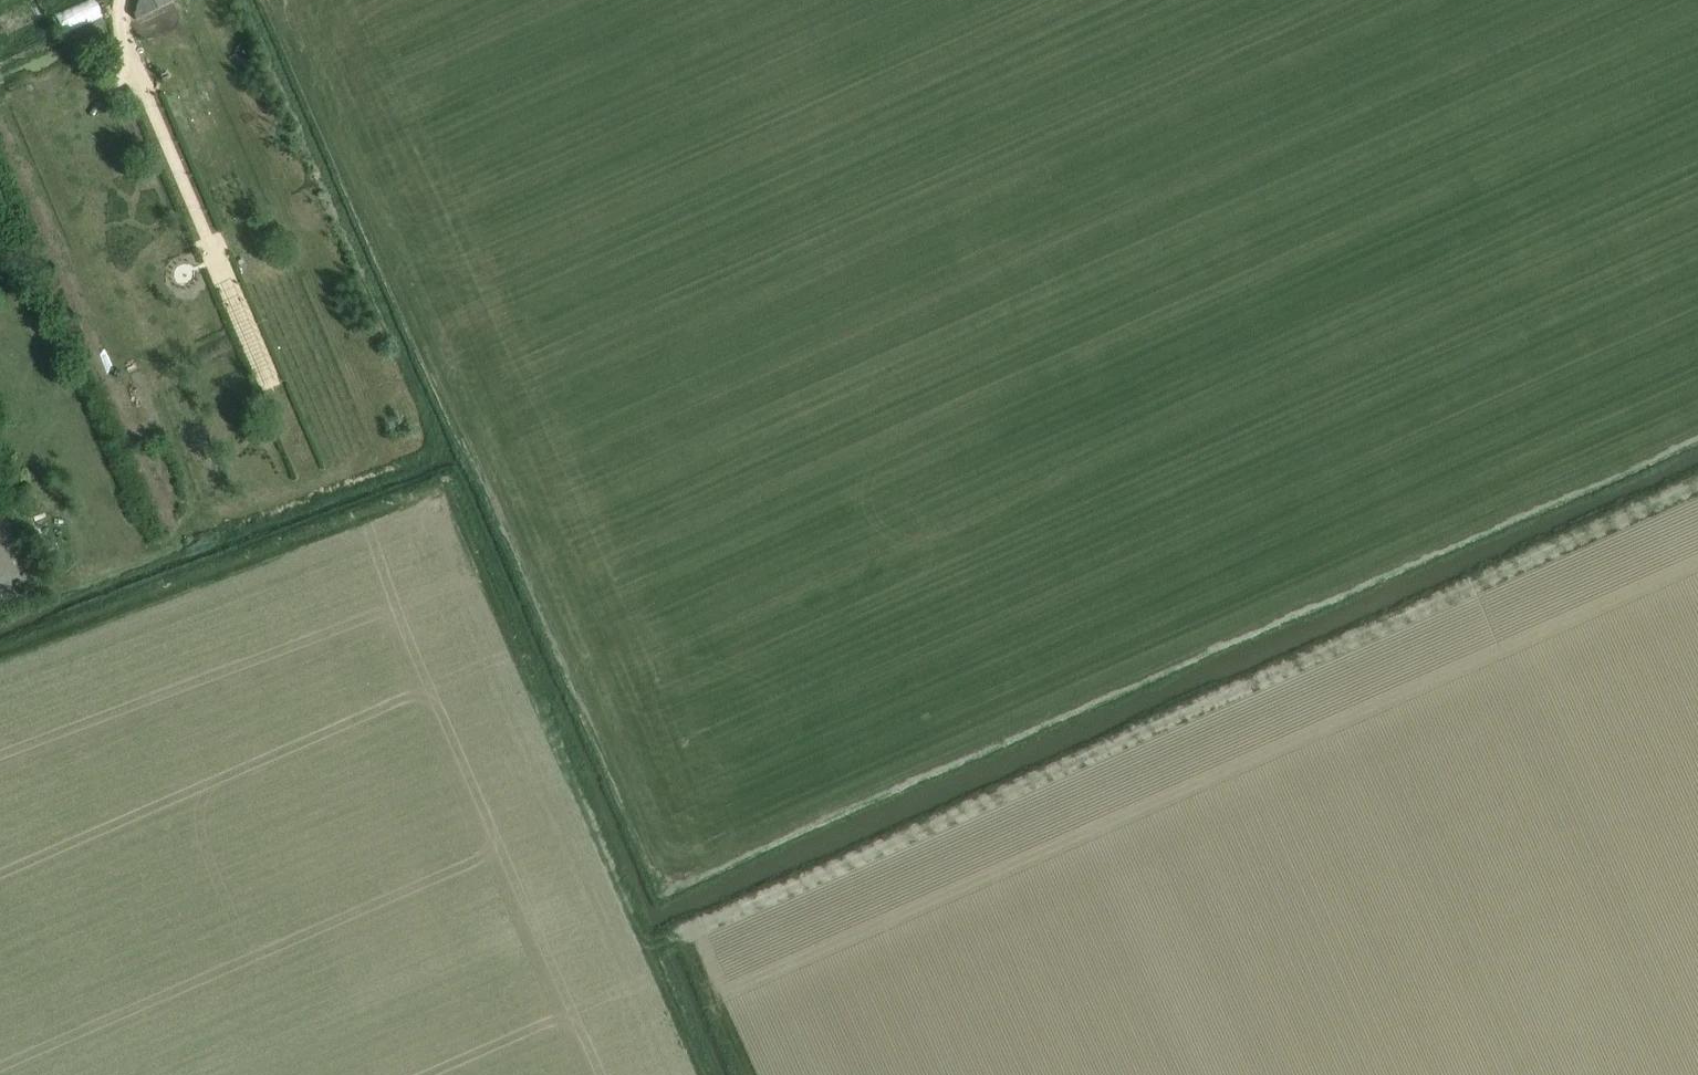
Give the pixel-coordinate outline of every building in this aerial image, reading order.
[(134,19),(172,0),(139,0),(134,19)]
